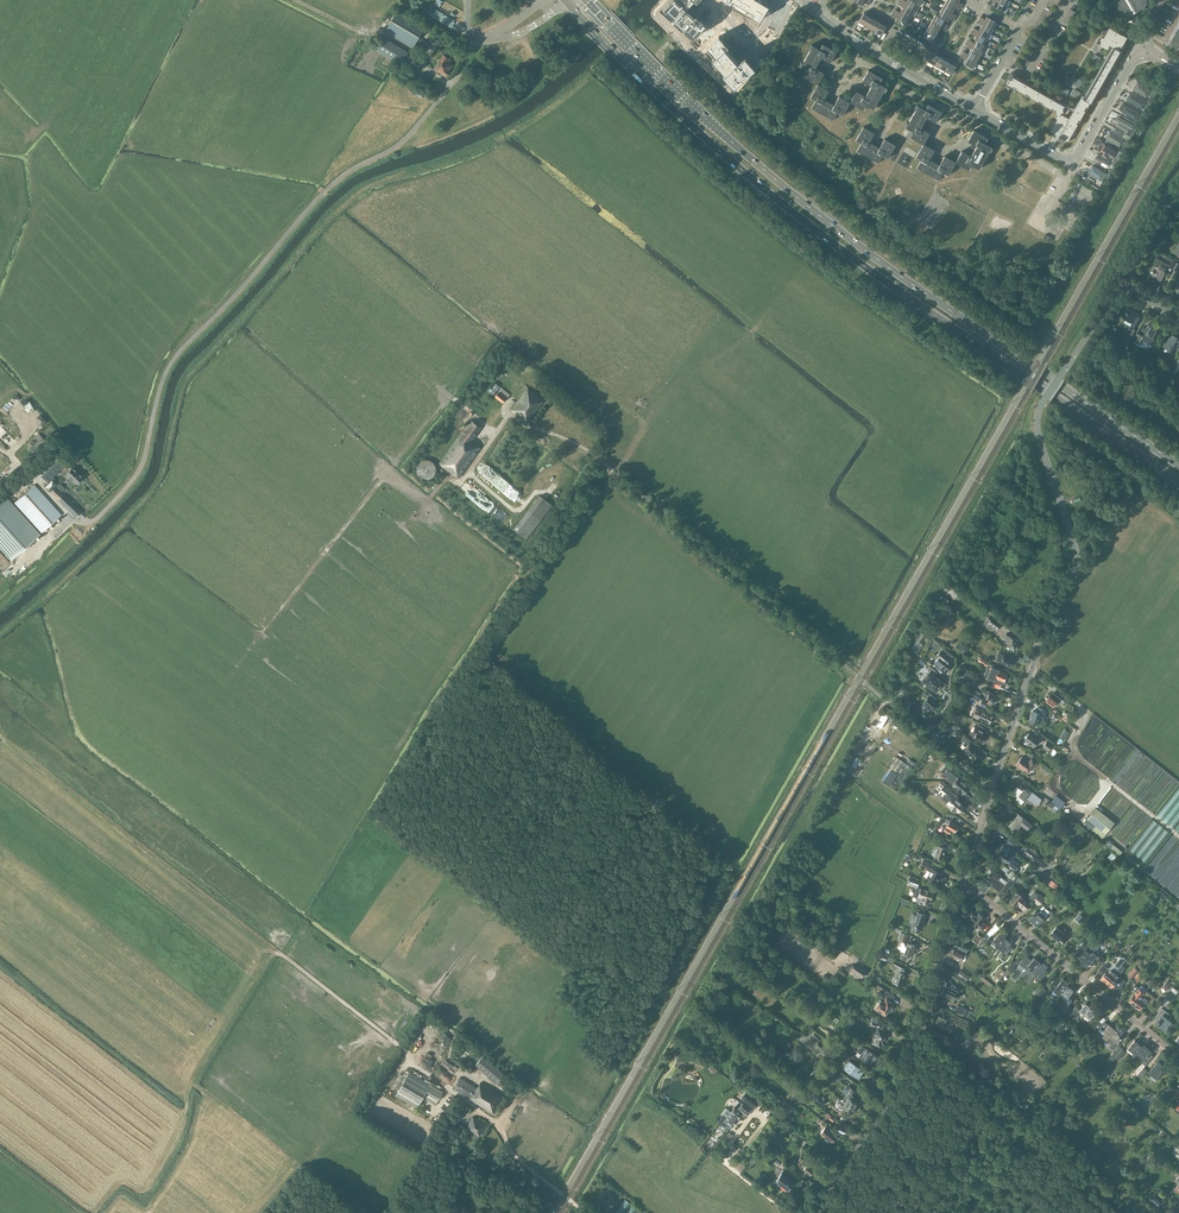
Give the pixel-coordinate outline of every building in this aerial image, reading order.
[(660,12),(691,41),(706,25),(696,15),(694,17),(687,11),(697,0),(671,0),(660,12)] [(730,3),(731,1),(736,4),(733,8),(751,18),(752,16),(760,20),(771,1),(769,0),(726,0),(730,3)] [(917,5),(911,0),(907,0),(906,1),(904,0),(901,0),(900,2),(914,10),(917,5)] [(944,5),(954,10),(956,8),(960,10),(962,7),(949,0),(947,0),(944,5)] [(995,0),(990,0),(990,1),(994,3),(993,6),(1003,12),(1006,6),(995,0)] [(1148,3),(1146,0),(1117,0),(1113,2),(1126,23),(1136,17),(1134,13),(1138,11),(1141,9),(1144,11),(1148,3)] [(903,7),(901,10),(911,15),(914,10),(900,2),(899,5),(903,7)] [(954,10),(944,5),(941,10),(955,18),(957,15),(953,13),(954,10)] [(872,11),(869,9),(867,14),(864,12),(858,22),(864,25),(872,11)] [(894,13),(908,21),(911,15),(901,10),(900,12),(896,10),(894,13)] [(938,16),(946,20),(948,22),(949,19),(954,21),(955,18),(941,10),(938,16)] [(386,31),(423,53),(429,43),(420,37),(426,27),(399,11),(386,31)] [(872,11),(864,25),(870,29),(875,19),(873,17),(875,13),(872,11)] [(908,21),(894,13),(892,16),(897,18),(895,21),(905,27),(908,21)] [(938,16),(936,14),(933,20),(947,28),(949,25),(944,23),(946,20),(938,16)] [(884,18),(881,16),(878,20),(875,19),(870,29),(875,32),(884,18)] [(981,17),(979,20),(993,28),(997,22),(987,17),(985,19),(981,17)] [(884,18),(875,32),(881,35),(887,25),(884,24),(886,19),(884,18)] [(929,26),(939,31),(941,29),(945,31),(947,28),(933,20),(929,26)] [(982,25),(980,28),(990,34),(993,28),(979,20),(977,23),(982,25)] [(926,31),(941,39),(942,36),(938,34),(939,31),(929,26),(926,31)] [(1059,136),(1058,139),(1063,142),(1064,139),(1069,142),(1091,103),(1093,104),(1123,51),(1121,50),(1128,37),(1123,34),(1125,31),(1120,29),(1118,31),(1110,27),(1100,45),(1097,43),(1094,49),(1100,53),(1103,47),(1108,49),(1111,45),(1114,47),(1085,99),(1083,97),(1071,119),(1066,117),(1070,110),(1065,107),(1066,106),(1013,76),(1014,75),(1011,73),(1008,78),(1009,79),(1006,85),(1018,92),(1019,90),(1058,113),(1058,115),(1060,116),(1051,131),(1059,136)] [(1170,44),(1178,49),(1178,27),(1170,44)] [(973,31),(987,39),(990,34),(980,28),(979,31),(974,28),(973,31)] [(941,39),(926,31),(923,37),(933,43),(934,40),(939,42),(941,39)] [(974,39),(976,41),(976,40),(984,45),(984,44),(987,39),(973,31),(971,34),(975,36),(974,39)] [(386,56),(401,65),(402,65),(402,64),(409,53),(386,39),(381,36),(373,48),(386,56)] [(702,51),(723,75),(723,76),(733,87),(754,68),(744,57),(741,60),(738,62),(726,48),(728,47),(719,37),(717,38),(702,51)] [(968,43),(983,51),(986,46),(984,44),(984,45),(976,40),(976,41),(975,43),(970,40),(968,43)] [(970,51),(980,57),(983,51),(968,43),(967,46),(971,49),(970,51)] [(805,77),(818,84),(824,73),(815,68),(821,58),(830,63),(836,52),(823,45),(820,50),(812,46),(800,67),(808,72),(805,77)] [(928,62),(934,65),(942,51),(939,49),(936,53),(933,52),(928,62)] [(934,65),(939,68),(945,58),(942,57),(945,52),(942,51),(934,65)] [(962,55),(976,63),(980,57),(970,51),(968,54),(964,52),(962,55)] [(434,69),(446,77),(450,70),(449,70),(453,65),(448,61),(449,58),(443,54),(434,69)] [(1101,58),(1095,54),(1091,60),(1098,64),(1101,58)] [(939,68),(945,71),(953,57),(950,55),(947,60),(945,58),(939,68)] [(976,63),(962,55),(960,57),(965,60),(963,63),(973,68),(976,63)] [(953,57),(945,71),(951,75),(956,65),(953,63),(956,59),(953,57)] [(402,65),(401,65),(398,70),(408,77),(412,70),(402,64),(402,65)] [(856,91),(850,102),(863,110),(866,104),(873,109),(886,87),(878,83),(881,78),(868,70),(862,81),(871,86),(865,96),(856,91)] [(1072,79),(1066,76),(1062,82),(1069,86),(1072,79)] [(1083,82),(1077,78),(1073,84),(1080,88),(1083,82)] [(829,90),(818,84),(810,97),(816,100),(811,108),(833,120),(837,112),(842,115),(850,102),(839,96),(834,105),(824,99),(829,90)] [(1060,93),(1066,97),(1070,91),(1064,87),(1060,93)] [(1081,93),(1075,89),(1071,96),(1078,99),(1081,93)] [(910,137),(923,144),(929,133),(920,128),(926,118),(935,123),(941,112),(929,105),(926,110),(918,105),(906,127),(913,131),(910,137)] [(857,150),(878,163),(882,155),(888,158),(895,145),(884,139),(879,148),(869,142),(874,133),(863,127),(856,140),(861,143),(857,150)] [(962,151),(955,162),(968,170),(971,164),(979,169),(991,147),(983,143),(986,137),(974,130),(967,141),(976,146),(971,156),(962,151)] [(934,150),(923,144),(916,157),(921,160),(917,168),(938,180),(943,172),(948,175),(955,162),(944,156),(939,165),(929,159),(934,150)] [(1155,273),(1153,272),(1151,276),(1161,282),(1167,272),(1165,271),(1169,265),(1157,258),(1153,265),(1159,268),(1158,271),(1157,270),(1155,273)] [(1143,316),(1140,314),(1129,307),(1123,317),(1132,323),(1129,328),(1134,331),(1139,322),(1143,316)] [(1142,339),(1152,345),(1155,339),(1153,338),(1160,325),(1152,320),(1143,336),(1137,333),(1133,341),(1139,344),(1142,339)] [(1167,350),(1172,353),(1177,346),(1178,347),(1178,348),(1178,347),(1178,341),(1178,340),(1178,338),(1172,334),(1167,343),(1165,342),(1163,346),(1168,349),(1167,350)] [(488,391),(493,395),(500,387),(495,383),(488,391)] [(495,396),(503,403),(509,395),(502,388),(495,396)] [(527,422),(527,423),(544,401),(528,389),(512,411),(523,420),(524,419),(526,421),(527,422)] [(441,463),(459,477),(480,448),(479,448),(479,447),(471,441),(473,440),(481,428),(471,421),(441,463)] [(39,435),(36,438),(38,441),(35,444),(32,441),(30,444),(32,446),(29,449),(33,453),(41,444),(43,445),(46,442),(39,435)] [(47,489),(47,490),(76,518),(82,512),(61,492),(65,489),(53,477),(64,466),(51,454),(35,471),(48,484),(45,487),(47,489)] [(432,461),(428,460),(424,460),(420,462),(418,465),(417,469),(417,473),(419,476),(423,478),(427,479),(431,478),(434,476),(435,473),(436,472),(436,468),(434,464),(432,461)] [(82,477),(78,472),(77,473),(75,471),(76,470),(72,467),(63,476),(66,479),(67,477),(75,485),(82,477)] [(61,514),(34,485),(15,503),(41,533),(61,514)] [(526,539),(541,521),(553,506),(540,496),(514,529),(526,539)] [(0,502),(0,547),(12,559),(39,534),(5,497),(0,502)] [(987,624),(996,631),(1000,626),(990,619),(987,624)] [(922,631),(921,632),(919,631),(915,636),(918,638),(916,641),(919,643),(925,634),(922,631)] [(1003,639),(1006,641),(1007,642),(1009,643),(1007,646),(1007,647),(1011,649),(1014,651),(1019,645),(1012,640),(1014,638),(1007,634),(1003,639)] [(969,649),(965,646),(960,652),(965,655),(969,649)] [(946,672),(952,665),(948,662),(953,656),(943,648),(936,656),(938,658),(934,663),(946,672)] [(1013,659),(1004,655),(999,653),(997,657),(996,660),(1001,662),(1001,663),(1009,666),(1013,659)] [(991,665),(988,663),(980,658),(978,661),(986,667),(987,665),(990,667),(991,665)] [(985,673),(985,674),(985,675),(985,676),(986,677),(987,678),(995,681),(994,680),(998,670),(999,670),(991,666),(990,670),(989,670),(988,670),(987,670),(986,671),(986,672),(985,673)] [(937,672),(930,667),(928,670),(931,671),(923,681),(936,693),(939,689),(939,688),(941,686),(941,687),(944,683),(935,675),(937,672)] [(998,670),(994,680),(995,681),(1004,684),(1007,677),(1005,676),(1006,673),(999,670),(998,670)] [(963,671),(957,679),(966,686),(967,685),(972,677),(963,671)] [(990,701),(988,704),(992,706),(998,696),(985,689),(983,693),(988,695),(986,699),(990,701)] [(923,703),(925,704),(920,709),(926,714),(930,709),(933,711),(938,704),(934,701),(936,698),(926,690),(924,694),(923,695),(924,696),(927,698),(923,703)] [(1049,696),(1046,700),(1053,706),(1056,703),(1057,704),(1059,701),(1063,704),(1065,701),(1056,695),(1053,699),(1049,696)] [(904,701),(914,710),(918,706),(908,697),(904,701)] [(1033,711),(1030,721),(1037,723),(1041,726),(1042,724),(1043,721),(1044,719),(1044,716),(1044,714),(1045,710),(1039,708),(1037,713),(1033,711)] [(973,716),(989,724),(993,715),(988,713),(988,714),(976,709),(973,716)] [(954,711),(949,720),(955,723),(960,714),(954,711)] [(1071,717),(1065,713),(1062,717),(1068,722),(1071,717)] [(943,733),(947,735),(952,725),(948,723),(943,733)] [(984,732),(975,727),(972,732),(971,731),(969,736),(974,738),(982,743),(986,737),(983,735),(984,732)] [(1024,740),(1033,748),(1039,740),(1029,733),(1024,740)] [(969,743),(971,741),(965,736),(961,740),(969,746),(964,751),(974,760),(980,753),(976,750),(977,749),(974,746),(973,747),(969,743)] [(1047,742),(1043,746),(1049,751),(1052,746),(1047,742)] [(1053,749),(1047,756),(1051,759),(1056,752),(1055,751),(1056,750),(1053,749)] [(897,792),(913,768),(898,757),(881,780),(897,792)] [(1025,770),(1028,773),(1031,769),(1032,769),(1037,763),(1032,758),(1029,762),(1022,757),(1015,765),(1024,771),(1025,770)] [(953,771),(949,768),(944,774),(948,778),(950,776),(955,781),(952,785),(954,787),(963,794),(964,792),(965,793),(969,789),(968,788),(969,787),(961,781),(963,778),(954,771),(953,771)] [(946,804),(959,814),(964,806),(956,799),(958,797),(948,789),(948,790),(944,787),(939,793),(943,797),(944,795),(950,800),(946,804)] [(1026,798),(1038,805),(1041,800),(1027,788),(1026,790),(1024,788),(1022,791),(1017,787),(1013,794),(1017,797),(1016,799),(1021,803),(1026,798)] [(1088,818),(1099,827),(1107,833),(1115,822),(1097,807),(1088,818)] [(1011,816),(1014,819),(1008,826),(1016,832),(1022,825),(1027,829),(1030,825),(1014,812),(1011,816)] [(944,831),(949,834),(951,831),(954,832),(958,826),(954,823),(954,822),(950,820),(950,821),(946,819),(946,820),(945,819),(944,821),(948,825),(944,831)] [(1061,845),(1055,840),(1053,838),(1050,842),(1050,843),(1049,845),(1051,847),(1053,845),(1058,848),(1061,845)] [(941,842),(940,846),(938,846),(935,845),(934,849),(936,850),(933,859),(939,861),(940,858),(942,859),(945,848),(948,849),(949,844),(941,842)] [(1004,847),(997,856),(999,857),(1002,859),(1005,862),(1015,870),(1020,864),(1012,858),(1019,850),(1018,848),(1010,842),(1007,845),(1006,844),(1004,847)] [(1044,868),(1047,864),(1034,853),(1028,849),(1025,853),(1044,868)] [(1117,856),(1112,852),(1108,857),(1113,861),(1117,856)] [(921,864),(926,867),(925,869),(931,872),(927,879),(935,883),(937,880),(939,881),(941,877),(939,876),(941,873),(932,869),(929,867),(931,864),(923,860),(921,864)] [(997,874),(991,869),(989,875),(986,879),(992,883),(991,885),(1000,892),(1002,889),(1006,893),(1015,881),(1018,878),(1014,874),(1009,880),(1009,879),(1007,882),(1000,877),(1001,876),(1000,876),(1001,875),(998,873),(997,874)] [(1029,886),(1036,876),(1032,873),(1025,882),(1029,886)] [(1018,878),(1015,881),(1021,886),(1024,882),(1018,878)] [(916,887),(919,888),(921,883),(909,879),(907,884),(916,887)] [(1058,885),(1052,880),(1049,884),(1055,889),(1058,885)] [(920,905),(922,906),(923,903),(928,905),(930,900),(930,901),(933,893),(919,888),(916,887),(915,889),(920,891),(918,897),(922,898),(920,905)] [(1161,898),(1165,894),(1160,890),(1156,894),(1161,898)] [(1030,904),(1022,898),(1023,897),(1017,892),(1014,896),(1012,895),(1008,899),(1017,907),(1018,905),(1025,910),(1030,904)] [(1033,900),(1039,906),(1044,900),(1037,895),(1033,900)] [(1028,919),(1037,926),(1043,919),(1044,920),(1048,916),(1049,917),(1053,914),(1051,911),(1050,912),(1043,906),(1038,912),(1036,910),(1028,919)] [(911,930),(919,933),(920,928),(921,928),(925,915),(917,912),(911,930)] [(982,930),(986,924),(983,921),(985,918),(978,912),(976,915),(972,912),(967,918),(971,921),(971,922),(977,927),(978,927),(982,930)] [(1075,919),(1081,924),(1086,918),(1080,913),(1075,919)] [(1074,925),(1071,930),(1076,934),(1079,929),(1074,925)] [(1059,940),(1060,939),(1065,943),(1070,937),(1065,933),(1067,930),(1064,928),(1062,931),(1057,927),(1051,934),(1059,940)] [(994,945),(997,947),(996,948),(997,949),(1005,938),(1004,937),(1006,935),(1001,930),(993,940),(996,943),(994,945)] [(906,947),(903,953),(899,952),(898,957),(906,960),(908,955),(911,956),(915,946),(907,943),(906,941),(908,935),(899,933),(897,939),(900,943),(902,942),(905,947),(906,947)] [(1087,939),(1092,944),(1095,940),(1090,936),(1087,939)] [(983,937),(976,944),(980,947),(986,939),(983,937)] [(1005,953),(1004,952),(1011,943),(1005,938),(997,949),(1000,951),(999,956),(1001,957),(1005,953)] [(1087,951),(1080,958),(1082,959),(1080,962),(1084,965),(1086,963),(1091,965),(1091,967),(1092,965),(1093,963),(1094,961),(1093,961),(1097,955),(1093,952),(1097,947),(1098,948),(1102,944),(1096,940),(1095,940),(1092,944),(1087,951)] [(1080,958),(1087,951),(1085,949),(1088,946),(1083,943),(1078,948),(1080,949),(1076,954),(1080,958)] [(951,948),(947,955),(953,958),(954,958),(961,961),(965,954),(966,954),(967,950),(954,944),(952,948),(951,948)] [(880,953),(879,957),(885,960),(891,963),(893,959),(887,956),(880,953)] [(1025,979),(1040,962),(1034,957),(1032,960),(1026,956),(1019,964),(1027,970),(1021,976),(1025,979)] [(1013,972),(1016,963),(1012,961),(1008,970),(1013,972)] [(854,962),(850,969),(849,970),(862,978),(866,971),(854,962)] [(1029,983),(1036,974),(1041,979),(1047,971),(1048,971),(1045,968),(1048,965),(1043,962),(1042,964),(1040,962),(1025,980),(1029,983)] [(905,974),(903,972),(904,968),(897,966),(893,978),(894,978),(893,983),(901,985),(905,974)] [(1103,966),(1100,970),(1100,975),(1103,975),(1104,975),(1101,979),(1107,983),(1115,972),(1111,969),(1109,972),(1103,966)] [(1128,975),(1133,979),(1137,973),(1139,971),(1134,967),(1128,975)] [(1005,973),(1000,968),(994,975),(1000,979),(1005,973)] [(1115,972),(1107,983),(1112,988),(1115,984),(1115,985),(1116,988),(1120,987),(1123,983),(1117,978),(1119,976),(1122,972),(1118,969),(1115,972)] [(958,974),(966,981),(969,977),(961,971),(958,974)] [(951,977),(957,981),(960,977),(954,973),(951,977)] [(1137,973),(1133,979),(1137,982),(1141,977),(1137,973)] [(1060,995),(1068,986),(1067,985),(1069,983),(1063,979),(1054,990),(1060,995)] [(1042,980),(1034,990),(1038,994),(1042,990),(1043,987),(1047,983),(1042,980)] [(1169,991),(1173,985),(1168,981),(1165,984),(1167,986),(1166,988),(1169,991)] [(947,982),(945,987),(957,993),(960,987),(947,982)] [(1136,992),(1129,1001),(1131,1003),(1134,1006),(1145,993),(1139,989),(1139,988),(1135,985),(1132,988),(1136,992)] [(1074,991),(1068,986),(1060,995),(1066,1000),(1064,1002),(1063,1001),(1059,1006),(1068,1013),(1072,1008),(1068,1005),(1072,1000),(1069,997),(1074,991)] [(890,1011),(895,1004),(891,1001),(892,999),(892,1000),(894,996),(887,991),(885,990),(881,987),(880,989),(881,990),(882,990),(886,993),(885,995),(888,997),(887,998),(886,998),(883,1002),(880,1000),(875,1009),(884,1015),(883,1015),(885,1017),(886,1015),(885,1015),(888,1010),(890,1011)] [(945,987),(944,987),(941,994),(946,996),(945,997),(950,999),(950,998),(955,1000),(957,996),(959,997),(961,994),(957,993),(945,987)] [(1171,990),(1166,996),(1171,1001),(1177,995),(1171,990)] [(1145,993),(1134,1006),(1137,1008),(1140,1010),(1148,1000),(1150,1003),(1154,998),(1148,993),(1147,994),(1145,993)] [(1098,1012),(1086,1003),(1081,1010),(1075,1006),(1069,1014),(1074,1019),(1078,1015),(1080,1016),(1083,1012),(1091,1019),(1092,1017),(1093,1018),(1098,1012)] [(955,1012),(963,1015),(966,1009),(957,1005),(955,1012)] [(1166,1017),(1167,1016),(1168,1016),(1169,1014),(1163,1008),(1155,1018),(1158,1021),(1155,1024),(1165,1031),(1172,1022),(1166,1017)] [(939,1015),(935,1024),(950,1030),(952,1024),(964,1030),(970,1022),(952,1014),(950,1017),(943,1014),(942,1017),(939,1015)] [(888,1033),(882,1030),(883,1027),(877,1023),(879,1020),(873,1017),(871,1021),(872,1021),(871,1025),(878,1028),(873,1038),(871,1043),(880,1048),(882,1043),(883,1043),(888,1033)] [(1099,1021),(1094,1027),(1098,1030),(1104,1035),(1103,1036),(1107,1039),(1109,1036),(1115,1029),(1109,1024),(1108,1024),(1105,1022),(1102,1024),(1099,1021)] [(1109,1036),(1107,1039),(1113,1044),(1112,1045),(1111,1046),(1111,1047),(1112,1049),(1113,1049),(1115,1049),(1116,1048),(1120,1043),(1118,1042),(1121,1038),(1119,1036),(1123,1031),(1117,1026),(1115,1029),(1109,1036)] [(829,1032),(825,1037),(831,1041),(835,1036),(829,1032)] [(1135,1040),(1128,1048),(1136,1055),(1137,1054),(1138,1053),(1144,1045),(1143,1046),(1135,1040)] [(1136,1055),(1135,1057),(1145,1065),(1153,1056),(1150,1054),(1152,1051),(1144,1045),(1138,1053),(1137,1054),(1136,1055)] [(861,1046),(857,1052),(861,1054),(859,1058),(872,1067),(878,1057),(866,1048),(865,1049),(861,1046)] [(1117,1049),(1110,1058),(1113,1061),(1120,1052),(1117,1049)] [(1122,1049),(1116,1057),(1119,1060),(1120,1058),(1125,1052),(1122,1049)] [(475,1065),(497,1083),(505,1074),(482,1056),(475,1065)] [(1159,1061),(1149,1072),(1152,1074),(1150,1077),(1155,1081),(1157,1079),(1164,1071),(1161,1068),(1164,1065),(1161,1063),(1163,1061),(1161,1058),(1159,1061)] [(823,1063),(817,1060),(813,1068),(818,1071),(823,1063)] [(864,1070),(857,1065),(849,1060),(844,1068),(858,1079),(864,1070)] [(715,1073),(717,1070),(710,1065),(708,1068),(715,1073)] [(1143,1068),(1137,1075),(1142,1079),(1148,1071),(1143,1068)] [(836,1070),(832,1075),(839,1081),(843,1075),(836,1070)] [(410,1071),(396,1095),(417,1108),(424,1097),(436,1103),(443,1091),(410,1071)] [(453,1089),(458,1092),(470,1099),(492,1113),(493,1113),(502,1096),(480,1083),(477,1088),(460,1078),(453,1089)] [(795,1096),(796,1095),(798,1092),(793,1088),(790,1091),(789,1092),(795,1096)] [(846,1094),(843,1100),(845,1101),(854,1107),(855,1107),(858,1101),(856,1100),(856,1099),(852,1097),(856,1091),(850,1088),(849,1090),(846,1088),(843,1092),(846,1094)] [(741,1098),(755,1108),(760,1102),(746,1092),(741,1098)] [(814,1093),(810,1098),(823,1106),(825,1102),(819,1098),(820,1097),(814,1093)] [(843,1100),(838,1107),(848,1113),(848,1112),(851,1113),(855,1107),(854,1107),(845,1101),(843,1100)] [(724,1121),(732,1127),(743,1113),(747,1116),(751,1110),(742,1103),(737,1110),(734,1108),(724,1121)] [(780,1114),(792,1123),(794,1119),(792,1117),(789,1114),(794,1108),(787,1104),(780,1114)] [(466,1128),(479,1136),(486,1125),(477,1119),(476,1120),(472,1117),(466,1128)] [(826,1137),(831,1142),(836,1136),(832,1132),(833,1130),(826,1125),(818,1135),(824,1140),(826,1137)] [(803,1136),(798,1132),(796,1134),(794,1137),(799,1141),(801,1138),(803,1136)] [(782,1160),(771,1152),(768,1156),(779,1164),(782,1160)] [(1144,1164),(1148,1167),(1158,1155),(1154,1152),(1147,1160),(1144,1164)] [(800,1158),(797,1162),(800,1165),(799,1167),(805,1171),(805,1172),(806,1173),(806,1172),(810,1175),(811,1175),(812,1173),(812,1172),(814,1170),(810,1166),(804,1161),(800,1158)] [(1175,1169),(1169,1178),(1178,1184),(1175,1190),(1177,1192),(1178,1190),(1178,1191),(1178,1172),(1175,1169)] [(781,1172),(775,1180),(777,1182),(776,1182),(776,1183),(776,1184),(777,1184),(777,1185),(778,1185),(779,1186),(780,1185),(781,1185),(788,1190),(794,1182),(790,1179),(787,1177),(789,1175),(783,1170),(781,1172)] [(1152,1192),(1147,1198),(1157,1206),(1162,1200),(1152,1192)]
